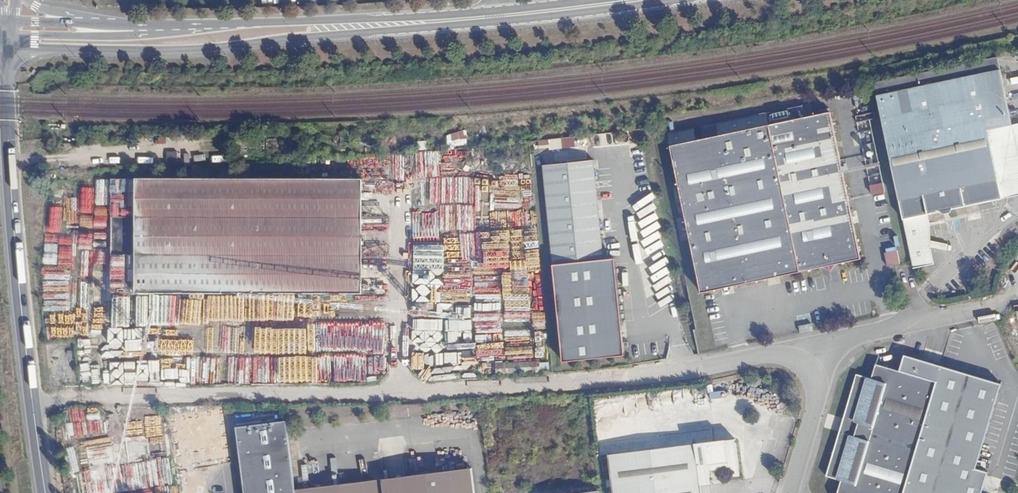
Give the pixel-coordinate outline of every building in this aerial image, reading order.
[(874,99),(901,222),(940,213),(953,211),(1003,200),(988,133),(1013,127),(1001,72),(874,99)] [(676,222),(681,244),(688,242),(700,295),(821,269),(833,266),(861,260),(834,143),(827,113),(802,119),(799,106),(715,125),(715,128),(701,132),(703,140),(694,142),(691,129),(664,135),(684,220),(676,222)] [(870,114),(857,116),(865,165),(878,163),(870,114)] [(448,144),(466,141),(464,131),(447,135),(448,144)] [(574,137),(538,142),(539,150),(575,146),(574,137)] [(606,253),(592,153),(543,160),(569,357),(631,348),(618,251),(606,253)] [(363,293),(363,178),(112,178),(111,292),(259,293),(363,293)] [(870,184),(871,195),(885,194),(884,183),(870,184)] [(644,219),(654,210),(650,205),(640,214),(644,219)] [(885,268),(898,265),(895,252),(882,255),(885,268)] [(414,258),(414,282),(429,282),(429,276),(443,275),(443,260),(424,260),(424,258),(414,258)] [(435,285),(435,289),(417,287),(415,300),(441,304),(443,286),(435,285)] [(719,303),(716,296),(704,299),(706,306),(719,303)] [(412,321),(413,333),(429,333),(429,321),(412,321)] [(804,328),(806,334),(818,332),(817,325),(804,328)] [(426,367),(437,367),(437,354),(414,353),(414,379),(434,379),(434,377),(425,377),(426,367)] [(452,353),(439,355),(441,368),(454,367),(452,353)] [(171,367),(171,359),(151,360),(152,368),(171,367)] [(916,378),(939,385),(944,368),(921,360),(916,378)] [(122,363),(111,363),(111,376),(121,377),(122,363)] [(124,363),(124,385),(136,385),(136,380),(149,379),(149,386),(160,386),(160,374),(149,375),(149,365),(136,366),(136,363),(124,363)] [(929,418),(939,385),(916,378),(878,366),(873,380),(858,376),(845,420),(848,421),(844,434),(841,433),(828,478),(843,482),(840,492),(906,492),(929,418)] [(287,420),(236,426),(245,492),(296,492),(295,489),(287,420)] [(708,443),(700,444),(689,445),(690,447),(611,458),(603,459),(606,483),(602,484),(603,491),(607,491),(608,492),(696,492),(696,488),(706,486),(705,474),(706,473),(715,472),(727,470),(728,478),(741,476),(736,439),(708,443)] [(112,461),(114,461),(111,443),(85,448),(88,465),(91,465),(92,471),(89,472),(93,492),(117,492),(156,487),(152,461),(113,468),(112,461)] [(471,468),(407,476),(409,492),(475,492),(471,468)] [(407,476),(384,479),(386,492),(409,492),(407,476)] [(384,479),(370,480),(372,492),(386,492),(384,479)] [(348,483),(349,492),(372,492),(370,480),(348,483)] [(348,483),(295,489),(296,492),(349,492),(348,483)]
